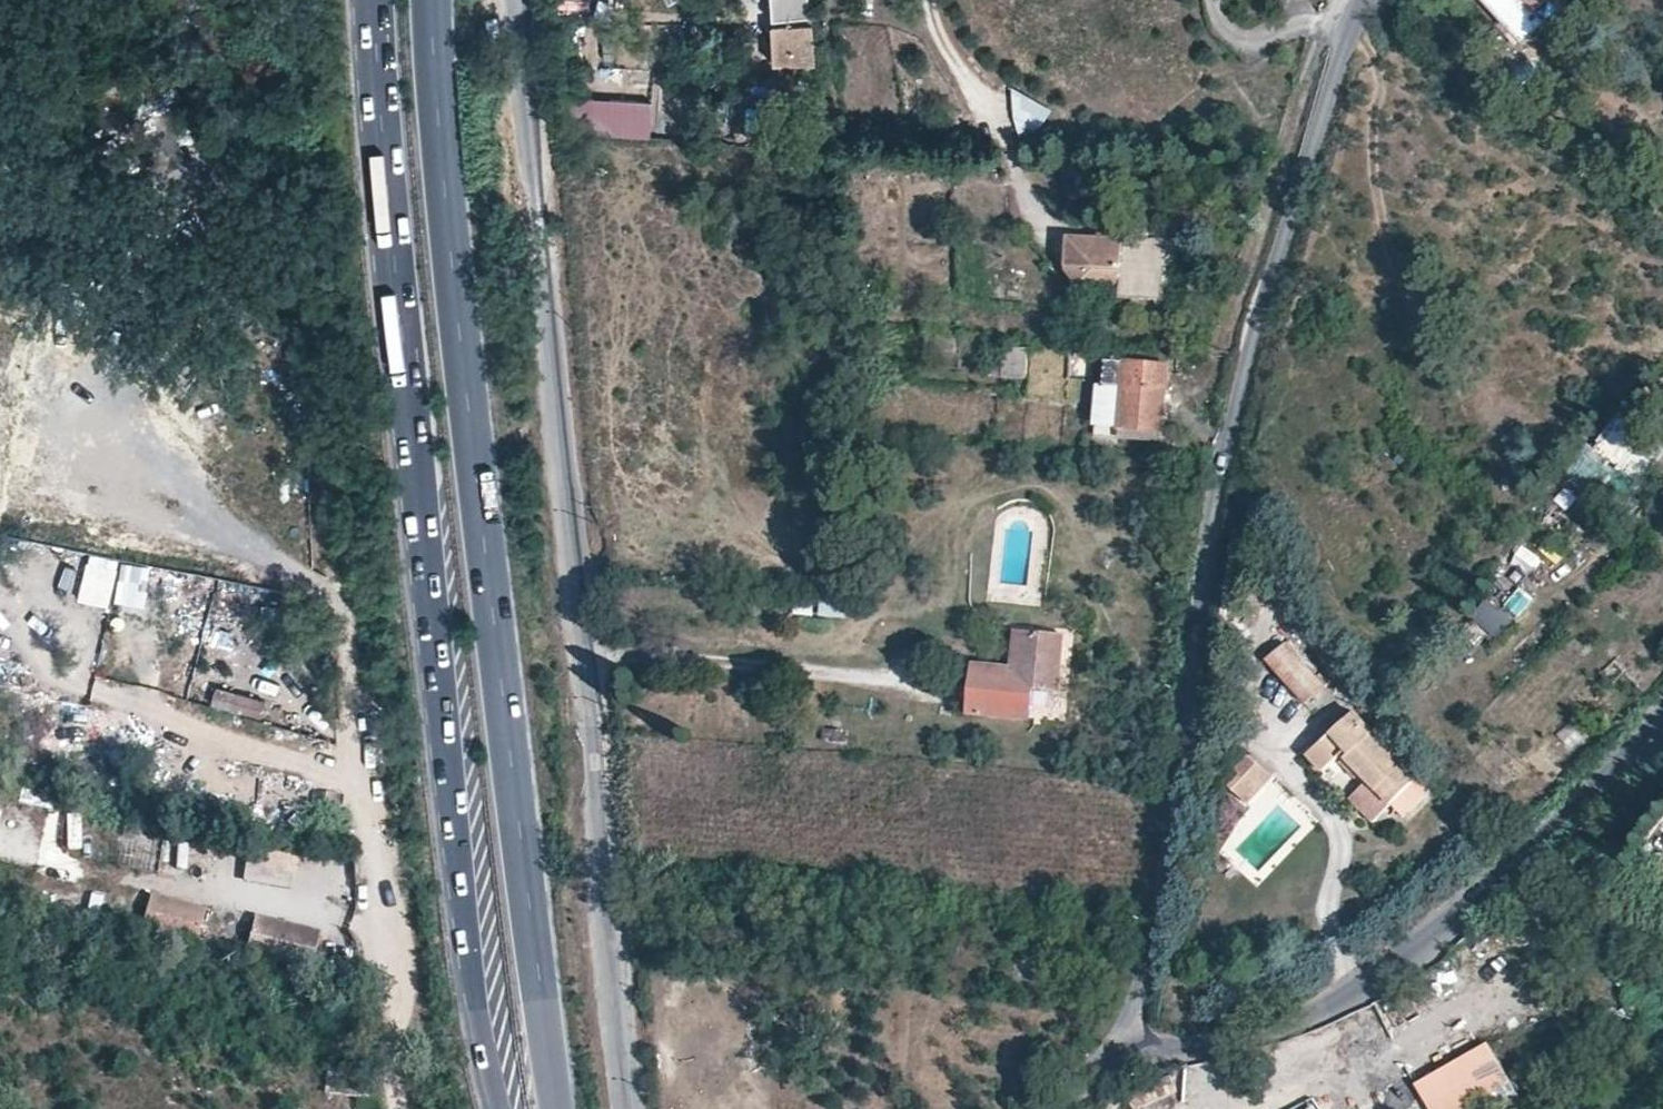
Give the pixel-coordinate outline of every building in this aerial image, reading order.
[(587,0),(558,0),(557,9),(587,9),(587,0)] [(808,0),(773,0),(773,22),(809,21),(808,0)] [(1534,12),(1523,0),(1478,0),(1523,48),(1547,26),(1534,12)] [(1534,12),(1546,0),(1523,0),(1534,12)] [(790,65),(814,63),(812,24),(788,26),(790,65)] [(598,48),(597,25),(570,25),(571,48),(598,48)] [(790,65),(788,26),(773,27),(772,27),(771,28),(771,30),(773,61),(773,63),(773,64),(775,65),(776,65),(790,65)] [(603,99),(567,96),(564,130),(648,136),(651,102),(603,99)] [(735,115),(736,114),(735,99),(723,99),(723,112),(723,113),(724,114),(724,115),(725,115),(734,115),(735,115)] [(1120,285),(1122,236),(1065,233),(1063,264),(1075,282),(1120,285)] [(1174,240),(1122,236),(1120,285),(1119,296),(1160,299),(1161,285),(1163,265),(1172,265),(1174,240)] [(954,351),(955,339),(934,338),(933,350),(954,351)] [(1024,376),(1025,351),(1002,350),(1002,356),(988,357),(988,375),(1024,376)] [(1164,400),(1167,365),(1102,360),(1096,433),(1160,439),(1164,400)] [(1623,416),(1579,471),(1591,480),(1597,474),(1628,497),(1657,461),(1662,465),(1662,447),(1623,416)] [(1652,431),(1659,436),(1662,432),(1662,417),(1652,431)] [(927,449),(928,435),(917,434),(916,447),(927,449)] [(76,602),(108,608),(117,558),(86,552),(76,602)] [(1519,619),(1532,598),(1516,587),(1503,608),(1519,619)] [(196,628),(209,629),(212,593),(199,592),(196,628)] [(818,614),(844,619),(848,600),(822,595),(818,614)] [(1470,615),(1497,639),(1514,620),(1487,596),(1470,615)] [(120,638),(124,616),(107,613),(104,636),(120,638)] [(975,665),(970,711),(1026,717),(1030,689),(1055,691),(1060,637),(1014,632),(1010,667),(975,665)] [(1306,703),(1325,685),(1286,643),(1266,659),(1306,703)] [(262,717),(266,699),(215,688),(211,706),(262,717)] [(1354,767),(1390,804),(1416,777),(1353,713),(1331,733),(1352,755),(1347,760),(1354,767)] [(1334,757),(1320,742),(1308,754),(1322,769),(1334,757)] [(1247,806),(1273,776),(1247,754),(1221,783),(1247,806)] [(40,867),(51,796),(0,787),(0,860),(40,867)] [(151,873),(154,854),(138,852),(142,829),(123,826),(116,868),(151,873)] [(151,893),(140,936),(195,950),(206,907),(151,893)] [(314,965),(319,926),(251,919),(247,958),(314,965)] [(1415,1083),(1429,1108),(1463,1108),(1511,1083),(1489,1043),(1415,1083)] [(1102,1108),(1135,1108),(1175,1089),(1170,1068),(1157,1071),(1110,1099),(1102,1108)]
